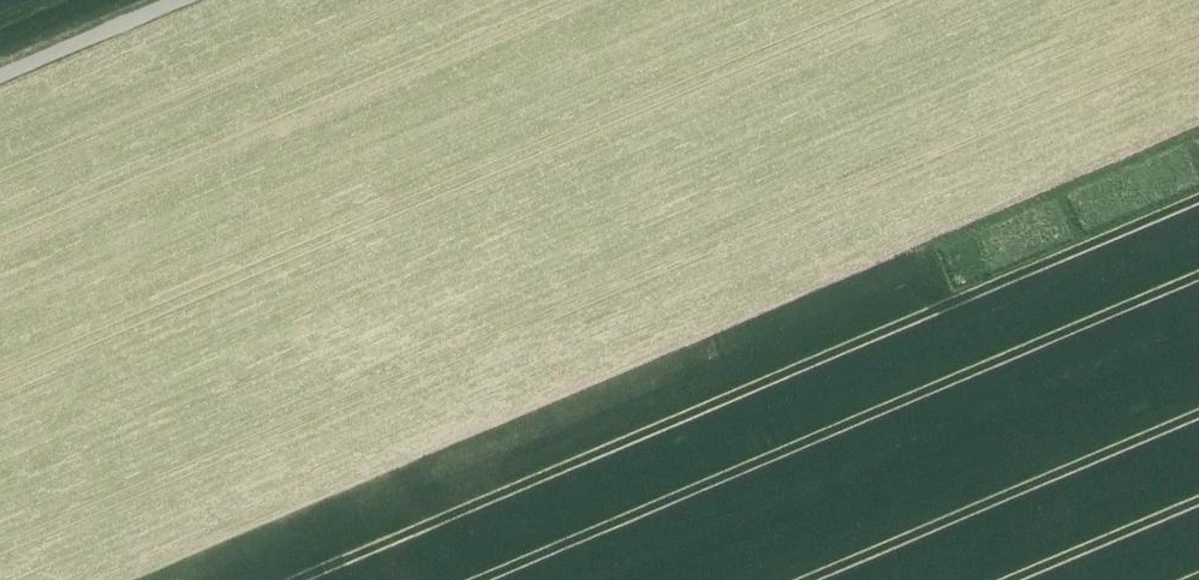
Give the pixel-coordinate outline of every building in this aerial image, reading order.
[(178,569),(152,579),(183,579),(178,569)]
